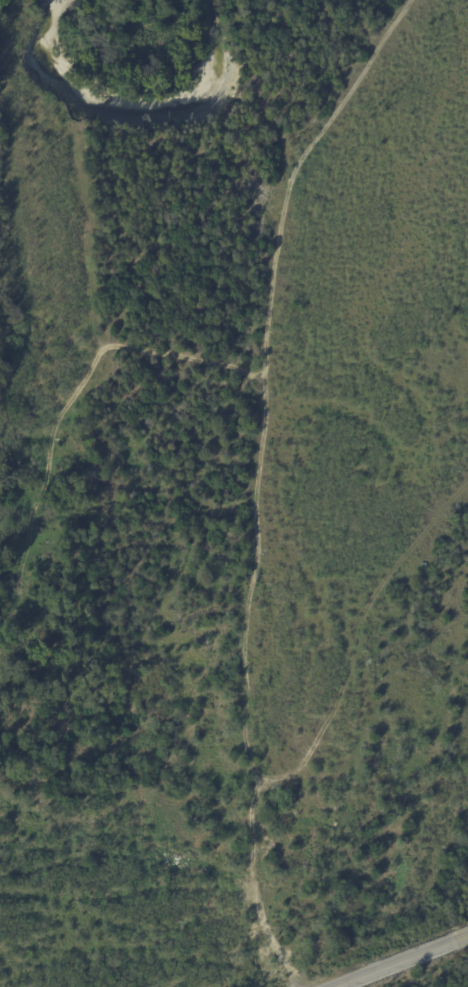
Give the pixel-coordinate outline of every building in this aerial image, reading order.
[(58,449),(73,443),(71,438),(56,444),(58,449)] [(260,785),(259,792),(248,790),(249,783),(260,785)]
